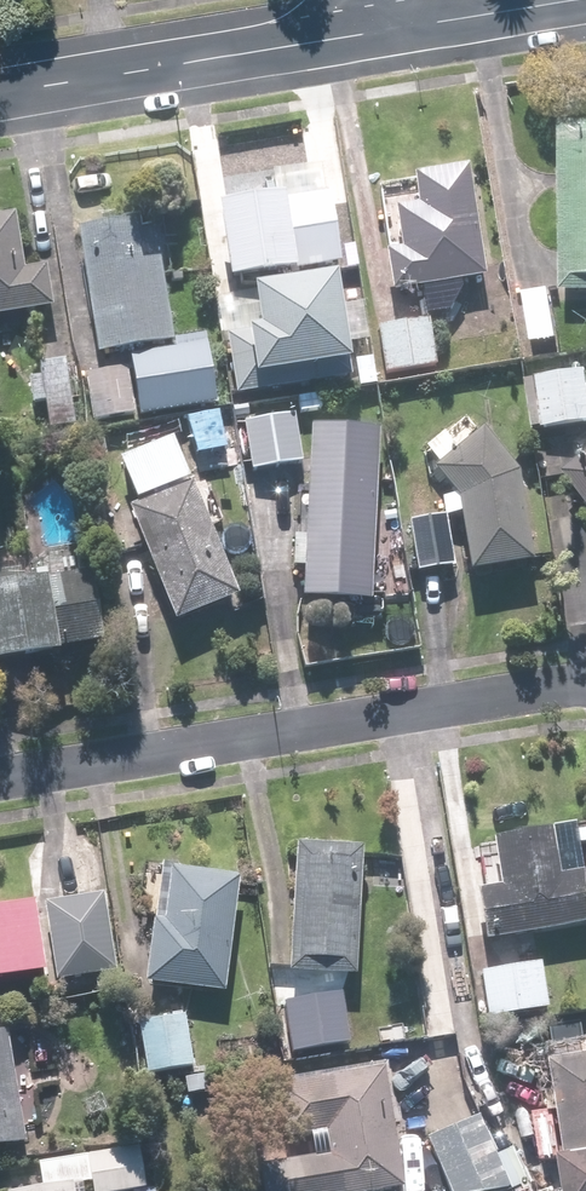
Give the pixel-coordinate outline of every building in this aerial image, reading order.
[(561,291),(585,291),(585,125),(563,125),(561,291)] [(395,207),(401,248),(388,250),(395,292),(486,278),(479,236),(469,168),(415,177),(419,203),(395,207)] [(328,292),(337,290),(334,267),(342,266),(329,189),(218,207),(234,307),(268,301),(270,315),(291,312),(289,298),(299,296),(301,308),(330,304),(328,292)] [(52,310),(45,268),(25,271),(15,213),(0,216),(0,319),(52,310)] [(131,368),(138,417),(217,406),(207,336),(174,340),(163,260),(142,263),(136,220),(80,228),(98,354),(128,349),(131,368)] [(233,329),(245,397),(342,380),(330,313),(233,329)] [(431,319),(380,325),(385,375),(437,368),(431,319)] [(67,359),(25,365),(34,427),(76,421),(67,359)] [(131,368),(85,375),(92,424),(138,417),(131,368)] [(537,431),(585,422),(585,368),(528,378),(537,431)] [(295,412),(244,422),(253,472),(304,463),(295,412)] [(444,517),(446,516),(460,514),(469,569),(534,558),(519,469),(482,426),(433,469),(455,495),(440,497),(444,517)] [(208,484),(195,490),(191,481),(173,438),(120,460),(138,503),(127,508),(174,623),(238,596),(210,528),(223,523),(208,484)] [(378,459),(351,458),(351,444),(316,442),(315,456),(310,456),(303,598),(371,601),(378,459)] [(563,474),(585,503),(585,455),(563,474)] [(446,516),(444,517),(410,523),(418,574),(455,568),(446,516)] [(24,581),(23,569),(0,571),(0,660),(60,654),(59,647),(102,643),(95,574),(24,581)] [(568,874),(560,828),(494,838),(502,884),(476,888),(484,940),(585,924),(585,871),(568,874)] [(363,850),(297,845),(288,972),(354,977),(363,850)] [(165,916),(151,914),(143,983),(224,993),(239,876),(171,868),(165,916)] [(45,898),(56,980),(60,1004),(90,1000),(87,976),(116,972),(105,889),(45,898)] [(46,973),(36,902),(0,907),(0,979),(46,973)] [(481,970),(488,1017),(550,1008),(543,960),(481,970)] [(185,1000),(149,1004),(154,1051),(189,1047),(185,1000)] [(324,1001),(280,1010),(288,1050),(332,1041),(324,1001)] [(26,1144),(13,1031),(0,1032),(0,1147),(26,1144)] [(557,1069),(572,1190),(585,1190),(585,1065),(557,1069)] [(261,1087),(277,1190),(383,1190),(404,1188),(386,1069),(261,1087)] [(425,1137),(446,1190),(497,1190),(509,1189),(481,1116),(425,1137)] [(157,1187),(145,1189),(139,1148),(36,1162),(40,1187),(15,1190),(157,1190),(157,1187)]
